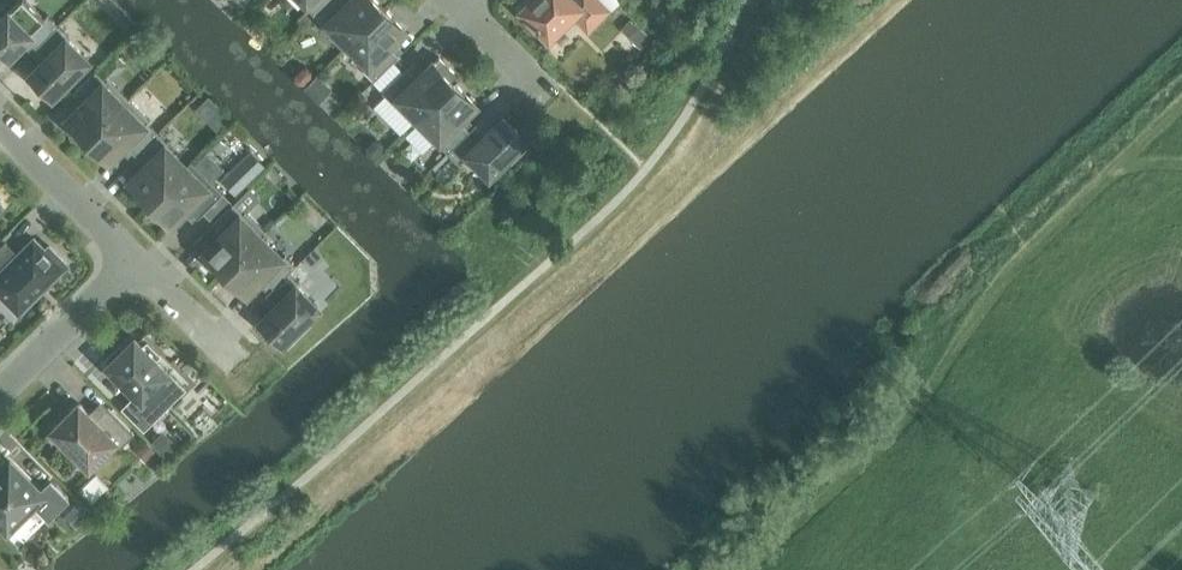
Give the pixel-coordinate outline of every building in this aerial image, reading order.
[(36,47),(58,25),(47,14),(44,16),(28,0),(18,0),(0,18),(0,43),(9,52),(25,36),(36,47)] [(314,15),(329,0),(305,0),(306,1),(304,4),(314,15)] [(349,44),(348,43),(383,8),(375,0),(349,0),(346,3),(343,0),(329,0),(314,15),(324,25),(322,27),(343,49),(349,44)] [(587,30),(608,9),(599,0),(531,0),(522,9),(537,25),(534,28),(549,43),(564,28),(560,25),(572,14),(587,30)] [(348,43),(349,44),(369,64),(364,69),(374,80),(399,55),(388,45),(404,29),(383,8),(348,43)] [(634,23),(625,32),(640,47),(651,37),(635,22),(634,23)] [(58,25),(36,47),(47,57),(30,73),(52,95),(87,60),(66,39),(69,36),(58,25)] [(414,123),(455,83),(460,78),(438,56),(417,78),(407,67),(382,91),(414,123)] [(67,118),(88,139),(129,98),(109,77),(106,79),(96,68),(73,91),(83,102),(67,118)] [(315,75),(303,87),(318,102),(330,90),(315,75)] [(448,153),(449,153),(448,152),(470,130),(469,130),(459,120),(475,104),(455,83),(414,123),(435,145),(438,142),(448,153)] [(125,144),(135,154),(158,132),(148,122),(150,119),(129,98),(88,139),(109,160),(125,144)] [(219,106),(206,120),(217,131),(230,117),(219,106)] [(448,152),(449,153),(459,163),(469,154),(489,175),(507,157),(511,161),(527,146),(522,142),(525,139),(503,118),(487,134),(476,123),(469,130),(470,130),(448,152)] [(129,180),(150,201),(186,166),(186,165),(166,145),(168,142),(158,132),(135,154),(146,164),(129,180)] [(251,150),(221,179),(235,194),(265,165),(251,150)] [(150,201),(145,206),(167,227),(188,206),(198,217),(223,193),(191,160),(186,165),(186,166),(150,201)] [(205,250),(226,271),(261,237),(266,232),(244,210),(242,212),(232,202),(210,224),(221,234),(205,250)] [(18,314),(40,292),(38,290),(51,277),(53,279),(68,264),(49,245),(45,249),(34,237),(17,254),(5,242),(0,247),(0,295),(18,314)] [(263,276),(273,286),(273,287),(288,272),(288,273),(295,266),(284,255),(282,258),(261,237),(226,271),(247,292),(263,276)] [(314,246),(297,264),(301,267),(307,261),(314,268),(325,256),(314,246)] [(273,287),(273,286),(266,293),(277,304),(261,320),(282,342),(285,340),(289,344),(304,329),(300,325),(317,307),(297,287),(300,284),(288,273),(288,272),(273,287)] [(134,337),(123,348),(119,345),(106,358),(110,362),(106,365),(131,390),(129,392),(134,397),(122,408),(144,429),(166,407),(155,395),(160,390),(156,387),(170,373),(156,358),(159,355),(147,342),(143,346),(134,337)] [(51,430),(89,467),(115,441),(120,446),(134,433),(107,406),(97,415),(91,415),(79,403),(51,430)] [(163,430),(152,442),(165,455),(176,443),(163,430)] [(146,441),(135,452),(145,460),(155,449),(146,441)] [(7,534),(35,507),(48,520),(68,501),(50,482),(40,492),(10,461),(0,471),(0,527),(7,534)] [(77,502),(64,516),(76,527),(89,513),(77,502)]
